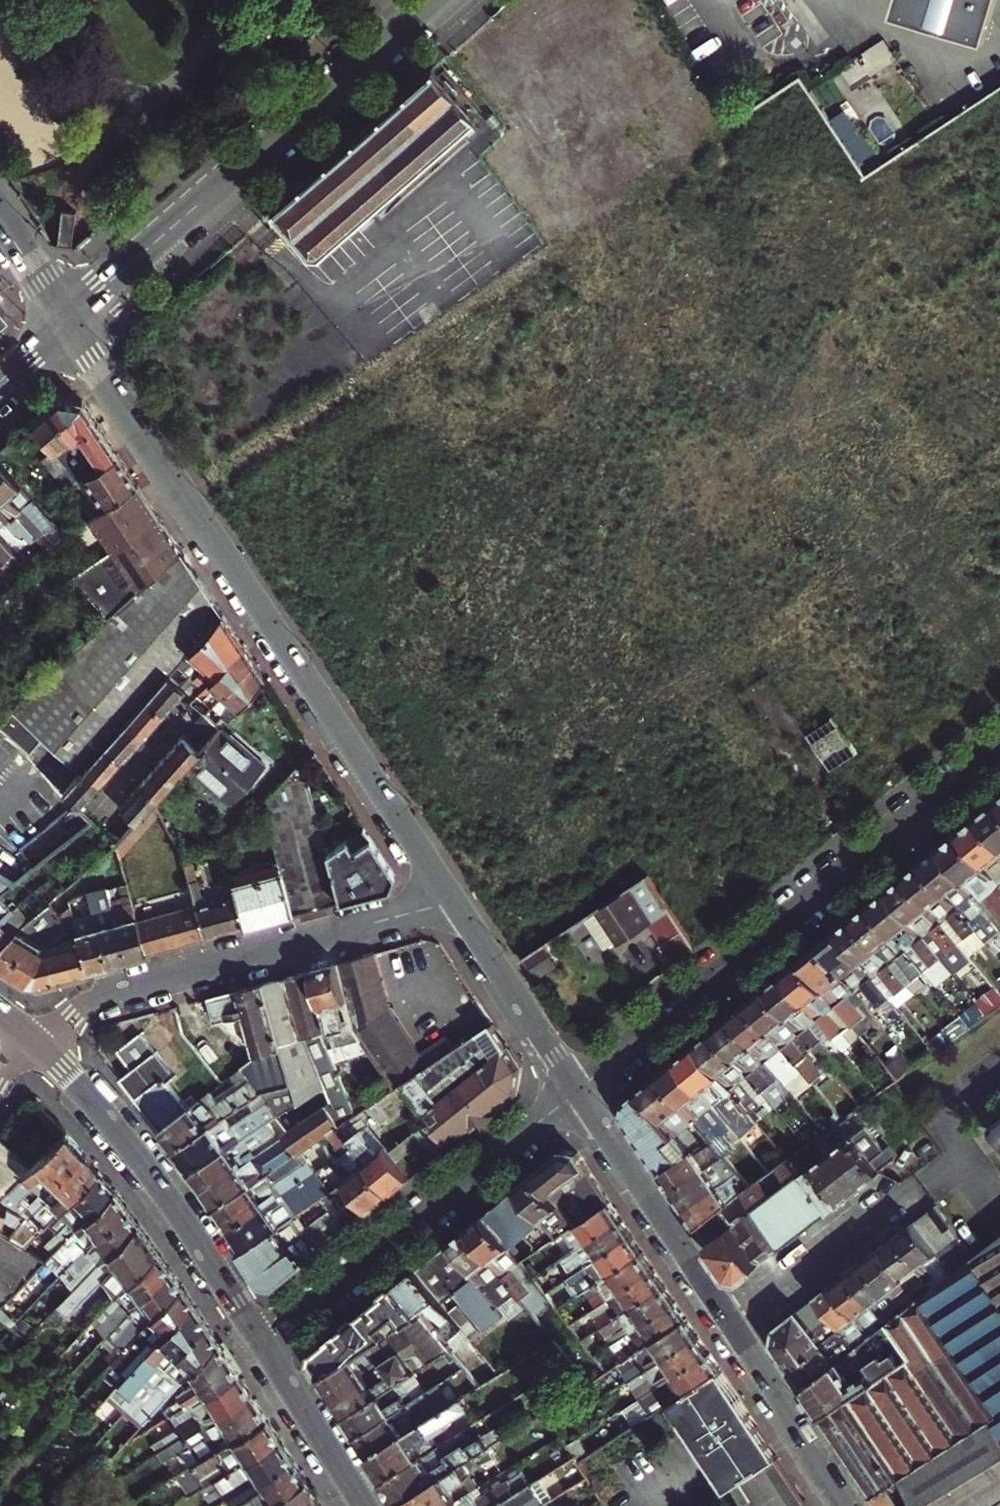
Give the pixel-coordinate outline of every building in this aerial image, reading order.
[(999,25),(999,0),(904,0),(900,14),(995,42),(999,25)] [(841,67),(854,87),(897,59),(883,40),(841,67)] [(489,113),(446,63),(283,205),(322,249),(332,250),(489,113)] [(870,80),(857,88),(885,131),(898,122),(870,80)] [(858,133),(867,127),(854,107),(845,113),(858,133)] [(874,157),(883,151),(870,132),(861,138),(874,157)] [(59,224),(55,243),(71,245),(74,225),(59,224)] [(58,397),(49,405),(85,457),(83,459),(89,467),(92,471),(118,453),(84,400),(58,397)] [(30,421),(55,449),(71,467),(83,459),(85,457),(49,405),(30,421)] [(58,477),(71,467),(55,449),(43,459),(58,477)] [(138,483),(118,453),(92,471),(80,478),(70,485),(90,514),(138,483)] [(49,551),(55,546),(41,531),(52,521),(0,462),(0,496),(49,551)] [(77,474),(71,467),(58,477),(66,487),(70,485),(80,478),(77,474)] [(92,471),(89,467),(77,474),(80,478),(92,471)] [(153,506),(138,483),(90,514),(108,540),(153,506)] [(49,551),(0,496),(0,530),(18,551),(29,542),(42,557),(49,551)] [(153,506),(108,540),(114,548),(72,577),(108,618),(181,549),(153,506)] [(18,551),(0,530),(0,543),(1,544),(3,551),(7,555),(3,558),(6,562),(18,551)] [(179,663),(223,613),(181,549),(108,618),(32,689),(0,723),(0,726),(33,755),(47,741),(83,772),(85,770),(106,746),(127,722),(148,698),(169,674),(179,663)] [(209,671),(239,638),(223,613),(179,663),(200,681),(209,671)] [(211,673),(214,676),(243,643),(241,640),(239,638),(209,671),(211,673)] [(214,676),(197,696),(202,700),(204,697),(213,705),(253,660),(243,643),(214,676)] [(253,660),(213,705),(228,717),(264,676),(253,660)] [(164,712),(185,689),(179,683),(169,674),(148,698),(164,712)] [(183,678),(179,683),(185,689),(190,692),(196,685),(192,681),(190,684),(183,678)] [(202,700),(197,696),(188,706),(193,710),(202,700)] [(143,736),(164,712),(148,698),(127,722),(143,736)] [(807,736),(815,747),(843,728),(835,717),(807,736)] [(127,722),(106,746),(122,760),(143,736),(127,722)] [(199,750),(188,763),(233,802),(265,764),(221,725),(199,750)] [(851,740),(843,728),(815,747),(822,759),(851,740)] [(188,763),(199,750),(183,737),(163,759),(179,773),(188,763)] [(822,759),(830,771),(858,752),(851,740),(822,759)] [(101,784),(122,760),(106,746),(85,770),(101,784)] [(179,773),(163,759),(143,782),(159,796),(179,773)] [(341,900),(328,851),(303,761),(263,802),(279,861),(282,872),(293,913),(341,900)] [(65,793),(80,807),(101,784),(85,770),(83,772),(65,793)] [(153,803),(159,796),(143,782),(123,806),(139,820),(153,803)] [(998,800),(979,815),(999,841),(999,803),(998,800)] [(117,845),(120,856),(159,813),(153,803),(139,820),(117,845)] [(979,815),(959,831),(999,883),(999,841),(979,815)] [(103,857),(117,845),(102,829),(93,820),(79,831),(103,857)] [(959,831),(939,847),(994,915),(999,922),(999,883),(959,831)] [(347,838),(328,851),(341,900),(390,887),(395,873),(370,837),(353,848),(347,838)] [(994,915),(939,847),(922,861),(960,908),(966,903),(983,923),(994,915)] [(279,861),(230,874),(233,885),(282,872),(279,861)] [(977,928),(960,908),(922,861),(904,875),(942,922),(949,917),(966,938),(977,928)] [(48,903),(54,898),(46,889),(32,900),(27,895),(49,877),(39,863),(17,881),(0,894),(0,942),(24,923),(48,903)] [(293,913),(282,872),(233,885),(234,889),(244,926),(293,913)] [(951,966),(967,953),(942,922),(904,875),(888,888),(943,957),(951,966)] [(17,881),(9,876),(0,883),(0,894),(17,881)] [(130,893),(127,881),(120,883),(123,895),(130,893)] [(113,885),(107,886),(109,893),(115,891),(113,885)] [(89,897),(90,902),(110,896),(109,893),(107,886),(87,891),(89,897)] [(210,886),(192,891),(196,905),(204,937),(244,926),(234,889),(223,892),(225,897),(214,900),(210,886)] [(632,888),(587,918),(595,932),(598,930),(608,947),(619,940),(621,944),(654,923),(666,941),(659,946),(671,965),(693,947),(682,929),(660,894),(647,902),(650,907),(646,910),(632,888)] [(871,902),(909,949),(915,944),(932,965),(943,957),(888,888),(871,902)] [(139,895),(131,897),(132,901),(133,906),(141,904),(139,895)] [(137,920),(133,906),(132,901),(112,907),(126,958),(146,953),(137,920)] [(871,902),(853,916),(908,984),(926,970),(909,949),(871,902)] [(34,941),(31,937),(50,921),(60,918),(48,903),(24,923),(0,942),(0,968),(34,941)] [(146,953),(204,937),(196,905),(137,920),(146,953)] [(126,958),(112,907),(93,912),(93,915),(107,964),(126,958)] [(56,926),(58,934),(77,928),(73,915),(66,917),(67,923),(62,924),(56,926)] [(79,937),(87,969),(107,964),(93,915),(81,918),(84,929),(77,931),(79,937)] [(836,930),(891,998),(908,984),(853,916),(836,930)] [(942,922),(967,953),(969,955),(987,940),(977,928),(966,938),(949,917),(942,922)] [(58,934),(56,926),(62,924),(60,918),(50,921),(31,937),(34,941),(0,968),(11,975),(30,960),(42,943),(52,935),(58,934)] [(836,930),(818,945),(855,990),(862,985),(878,1005),(884,1001),(891,1011),(898,1006),(891,998),(836,930)] [(43,947),(42,943),(30,960),(11,975),(24,983),(34,983),(87,969),(79,937),(43,947)] [(801,958),(853,1022),(869,1042),(876,1037),(862,1019),(866,1015),(850,994),(855,990),(818,945),(801,958)] [(392,1010),(376,952),(338,963),(356,1028),(361,1035),(366,1043),(394,1088),(404,1082),(415,1097),(431,1119),(451,1145),(505,1101),(518,1091),(521,1066),(494,1024),(454,1049),(446,1037),(421,1053),(392,1010)] [(801,958),(784,972),(820,1018),(832,1033),(837,1029),(840,1032),(835,1036),(845,1049),(853,1042),(842,1030),(853,1022),(801,958)] [(324,1033),(330,1048),(336,1046),(361,1035),(356,1028),(338,963),(315,969),(329,1030),(324,1033)] [(307,1044),(326,1088),(333,1103),(326,1107),(337,1125),(356,1113),(330,1048),(324,1033),(329,1030),(315,969),(294,975),(307,1044)] [(766,987),(802,1033),(818,1052),(824,1060),(832,1053),(822,1041),(824,1039),(813,1024),(820,1018),(784,972),(766,987)] [(264,1091),(262,1093),(276,1113),(278,1116),(288,1109),(302,1103),(326,1088),(307,1044),(294,975),(266,982),(293,1084),(264,1091)] [(260,1090),(262,1093),(264,1091),(293,1084),(266,982),(210,997),(217,1023),(246,1015),(257,1055),(243,1066),(251,1078),(260,1090)] [(915,993),(908,984),(891,998),(898,1006),(898,1007),(915,993)] [(766,987),(748,1001),(797,1063),(809,1077),(818,1070),(809,1059),(793,1039),(802,1033),(766,987)] [(797,1063),(748,1001),(731,1015),(780,1076),(797,1063)] [(714,1029),(763,1091),(769,1099),(770,1099),(779,1091),(773,1083),(780,1076),(731,1015),(714,1029)] [(963,1017),(945,1030),(953,1039),(971,1026),(963,1017)] [(832,1033),(820,1018),(813,1024),(824,1039),(835,1036),(832,1033)] [(714,1029),(696,1043),(755,1118),(761,1113),(757,1108),(751,1101),(763,1091),(714,1029)] [(945,1030),(927,1043),(935,1052),(953,1039),(945,1030)] [(132,1070),(121,1078),(161,1130),(189,1108),(167,1080),(175,1074),(156,1050),(155,1052),(141,1033),(118,1051),(132,1070)] [(818,1052),(802,1033),(793,1039),(809,1059),(818,1052)] [(361,1035),(336,1046),(339,1054),(366,1043),(361,1035)] [(677,1058),(731,1126),(737,1133),(755,1118),(696,1043),(677,1058)] [(723,1133),(731,1126),(677,1058),(659,1073),(696,1119),(711,1138),(723,1152),(732,1144),(723,1133)] [(238,1079),(215,1096),(220,1102),(251,1078),(243,1066),(234,1074),(238,1079)] [(639,1088),(677,1135),(696,1119),(659,1073),(639,1088)] [(161,1130),(176,1151),(225,1115),(247,1099),(260,1090),(251,1078),(220,1102),(215,1096),(211,1091),(189,1108),(161,1130)] [(386,1118),(415,1097),(404,1082),(394,1088),(374,1101),(386,1118)] [(663,1172),(691,1152),(677,1135),(639,1088),(628,1098),(625,1116),(663,1172)] [(176,1151),(193,1172),(266,1120),(276,1113),(262,1093),(260,1090),(247,1099),(253,1107),(231,1123),(225,1115),(176,1151)] [(769,1099),(763,1091),(751,1101),(757,1108),(769,1099)] [(337,1125),(326,1107),(288,1130),(291,1134),(286,1138),(297,1154),(302,1150),(320,1138),(328,1131),(337,1125)] [(829,1130),(843,1120),(834,1109),(816,1121),(825,1133),(829,1130)] [(390,1148),(387,1144),(379,1150),(361,1129),(356,1133),(351,1126),(363,1116),(359,1111),(356,1113),(337,1125),(345,1135),(392,1193),(451,1145),(431,1119),(390,1148)] [(276,1113),(266,1120),(274,1132),(235,1160),(237,1162),(203,1186),(207,1191),(218,1209),(270,1173),(297,1154),(286,1138),(291,1134),(288,1130),(278,1116),(276,1113)] [(379,1150),(387,1144),(363,1116),(351,1126),(356,1133),(361,1129),(379,1150)] [(839,1144),(829,1130),(825,1133),(818,1138),(857,1189),(881,1171),(887,1166),(884,1162),(898,1151),(873,1119),(864,1125),(861,1125),(853,1131),(853,1134),(839,1144)] [(274,1132),(266,1120),(193,1172),(203,1186),(237,1162),(235,1160),(274,1132)] [(336,1141),(345,1135),(337,1125),(328,1131),(336,1141)] [(82,1150),(65,1130),(31,1166),(0,1199),(0,1200),(12,1207),(35,1184),(42,1191),(50,1183),(82,1150)] [(346,1154),(335,1161),(349,1181),(372,1210),(392,1193),(345,1135),(336,1141),(346,1154)] [(31,1166),(1,1136),(0,1138),(0,1199),(31,1166)] [(711,1138),(691,1152),(663,1172),(673,1188),(705,1165),(698,1156),(711,1147),(718,1156),(720,1155),(723,1153),(723,1152),(711,1138)] [(794,1156),(834,1207),(857,1189),(818,1138),(807,1146),(794,1156)] [(68,1201),(98,1169),(82,1150),(50,1183),(68,1201)] [(297,1154),(270,1173),(275,1180),(308,1157),(302,1150),(297,1154)] [(592,1214),(611,1201),(578,1152),(563,1150),(533,1175),(556,1203),(561,1199),(573,1190),(592,1214)] [(737,1169),(723,1153),(720,1155),(723,1160),(734,1172),(737,1169)] [(782,1247),(834,1207),(794,1156),(788,1160),(752,1187),(745,1192),(782,1247)] [(218,1209),(231,1230),(317,1171),(323,1167),(317,1159),(312,1163),(308,1157),(275,1180),(270,1173),(218,1209)] [(734,1172),(723,1160),(715,1166),(724,1179),(734,1172)] [(686,1207),(724,1179),(715,1166),(711,1161),(705,1165),(673,1188),(686,1207)] [(114,1187),(98,1169),(68,1201),(49,1221),(67,1238),(84,1220),(114,1187)] [(721,1209),(745,1192),(752,1187),(737,1169),(734,1172),(724,1179),(686,1207),(699,1226),(721,1209)] [(317,1171),(231,1230),(245,1252),(295,1218),(299,1215),(294,1207),(325,1184),(317,1171)] [(570,1221),(556,1203),(533,1175),(518,1187),(557,1236),(574,1225),(570,1221)] [(329,1195),(349,1228),(372,1210),(349,1181),(329,1195)] [(84,1220),(96,1237),(127,1205),(114,1187),(84,1220)] [(518,1187),(486,1213),(523,1259),(533,1252),(551,1241),(555,1238),(557,1236),(518,1187)] [(745,1192),(721,1209),(760,1264),(782,1247),(745,1192)] [(570,1221),(576,1217),(561,1199),(556,1203),(570,1221)] [(0,1200),(0,1214),(20,1226),(27,1216),(12,1207),(0,1200)] [(561,1257),(622,1218),(611,1201),(592,1214),(580,1222),(574,1225),(557,1236),(555,1238),(559,1244),(555,1247),(561,1257)] [(127,1205),(96,1237),(56,1280),(63,1290),(94,1259),(97,1264),(138,1221),(127,1205)] [(699,1226),(731,1275),(743,1277),(760,1264),(721,1209),(699,1226)] [(468,1228),(518,1290),(524,1296),(534,1287),(518,1266),(525,1261),(523,1259),(486,1213),(468,1228)] [(280,1285),(321,1251),(312,1238),(308,1241),(295,1218),(245,1252),(264,1283),(280,1285)] [(577,1271),(633,1235),(622,1218),(561,1257),(568,1268),(572,1265),(577,1271)] [(138,1221),(97,1264),(43,1320),(51,1321),(56,1320),(66,1312),(67,1314),(102,1277),(115,1295),(158,1248),(138,1221)] [(938,1285),(955,1273),(938,1250),(915,1221),(899,1234),(938,1285)] [(470,1267),(476,1276),(500,1305),(518,1290),(468,1228),(450,1243),(470,1267)] [(11,1237),(0,1230),(0,1316),(48,1259),(11,1237)] [(883,1246),(923,1297),(926,1295),(938,1285),(899,1234),(883,1246)] [(976,1256),(959,1234),(938,1250),(955,1273),(976,1256)] [(598,1282),(644,1252),(633,1235),(577,1271),(572,1274),(571,1275),(575,1281),(570,1284),(574,1288),(578,1295),(587,1289),(598,1282)] [(551,1241),(555,1247),(559,1244),(555,1238),(551,1241)] [(999,1295),(999,1238),(976,1256),(999,1295)] [(436,1294),(462,1274),(470,1267),(450,1243),(416,1270),(436,1294)] [(907,1310),(923,1297),(883,1246),(867,1259),(892,1291),(903,1305),(907,1310)] [(93,1348),(108,1332),(169,1265),(158,1248),(115,1295),(97,1314),(101,1319),(97,1323),(101,1327),(88,1342),(93,1348)] [(523,1259),(525,1261),(536,1274),(546,1268),(533,1252),(523,1259)] [(609,1299),(655,1269),(644,1252),(598,1282),(609,1299)] [(954,1339),(999,1412),(999,1295),(976,1256),(955,1273),(938,1285),(926,1295),(954,1339)] [(883,1298),(892,1291),(867,1259),(850,1272),(876,1305),(881,1312),(890,1323),(891,1322),(907,1310),(903,1305),(894,1312),(883,1298)] [(556,1300),(548,1290),(536,1274),(525,1261),(518,1266),(534,1287),(524,1296),(524,1297),(539,1316),(557,1301),(556,1300)] [(169,1265),(108,1332),(119,1342),(105,1357),(110,1362),(181,1282),(169,1265)] [(572,1265),(568,1268),(572,1274),(577,1271),(572,1265)] [(462,1274),(468,1282),(476,1276),(470,1267),(462,1274)] [(546,1268),(536,1274),(548,1290),(558,1283),(546,1268)] [(667,1287),(655,1269),(609,1299),(597,1306),(591,1310),(597,1320),(591,1324),(595,1331),(597,1330),(667,1287)] [(398,1285),(422,1314),(435,1330),(441,1326),(458,1348),(471,1338),(459,1323),(436,1294),(416,1270),(398,1285)] [(876,1305),(850,1272),(834,1285),(874,1335),(880,1330),(872,1320),(866,1313),(876,1305)] [(485,1329),(506,1312),(500,1305),(476,1276),(468,1282),(455,1292),(485,1329)] [(193,1299),(181,1282),(110,1362),(98,1375),(107,1382),(145,1339),(152,1345),(193,1299)] [(587,1289),(597,1306),(609,1299),(598,1282),(587,1289)] [(323,1375),(422,1314),(398,1285),(317,1350),(316,1364),(323,1375)] [(865,1342),(874,1335),(834,1285),(818,1297),(840,1324),(843,1328),(850,1324),(860,1338),(854,1343),(857,1347),(858,1347),(865,1342)] [(667,1287),(597,1330),(602,1338),(607,1335),(609,1338),(628,1327),(631,1332),(677,1303),(667,1287)] [(574,1288),(567,1293),(571,1299),(578,1295),(574,1288)] [(500,1305),(506,1312),(524,1297),(524,1296),(518,1290),(500,1305)] [(561,1305),(571,1299),(567,1293),(556,1300),(557,1301),(561,1305)] [(897,1359),(823,1415),(875,1494),(902,1476),(958,1439),(919,1366),(954,1339),(926,1295),(923,1297),(907,1310),(891,1322),(905,1343),(892,1353),(897,1359)] [(818,1297),(807,1306),(822,1326),(827,1322),(832,1330),(840,1324),(818,1297)] [(164,1368),(206,1321),(193,1299),(152,1345),(105,1399),(115,1408),(121,1401),(128,1393),(129,1394),(157,1363),(164,1368)] [(677,1303),(631,1332),(635,1338),(617,1349),(619,1352),(614,1355),(619,1363),(688,1319),(677,1303)] [(776,1342),(793,1369),(825,1345),(823,1343),(802,1309),(779,1328),(776,1342)] [(872,1320),(880,1330),(890,1323),(881,1312),(872,1320)] [(435,1330),(422,1314),(323,1375),(347,1413),(407,1375),(450,1349),(435,1330)] [(471,1338),(472,1340),(480,1333),(466,1316),(459,1323),(471,1338)] [(688,1319),(619,1363),(611,1368),(606,1371),(611,1380),(625,1372),(642,1361),(648,1370),(699,1337),(688,1319)] [(190,1369),(218,1338),(206,1321),(164,1368),(172,1374),(136,1416),(144,1422),(190,1369)] [(842,1337),(847,1333),(843,1328),(838,1332),(842,1337)] [(631,1332),(613,1343),(617,1349),(635,1338),(631,1332)] [(805,1387),(857,1347),(854,1343),(847,1333),(842,1337),(838,1332),(823,1343),(825,1345),(793,1369),(805,1387)] [(591,1334),(586,1337),(591,1343),(595,1340),(591,1334)] [(699,1337),(648,1370),(630,1381),(641,1397),(710,1353),(699,1337)] [(238,1371),(218,1338),(190,1369),(197,1381),(177,1394),(181,1399),(173,1404),(177,1410),(189,1402),(238,1371)] [(954,1339),(919,1366),(958,1439),(994,1419),(999,1415),(999,1412),(954,1339)] [(870,1362),(877,1357),(865,1342),(858,1347),(870,1362)] [(805,1387),(823,1415),(897,1359),(892,1353),(889,1354),(886,1351),(877,1357),(870,1362),(858,1347),(857,1347),(805,1387)] [(671,1402),(721,1370),(710,1353),(641,1397),(652,1413),(671,1402)] [(642,1361),(625,1372),(630,1381),(648,1370),(642,1361)] [(129,1407),(164,1368),(157,1363),(129,1394),(128,1393),(121,1401),(129,1407)] [(721,1370),(671,1402),(729,1490),(735,1487),(779,1459),(721,1370)] [(163,1438),(168,1447),(252,1393),(238,1371),(189,1402),(195,1411),(178,1422),(180,1426),(163,1438)] [(414,1387),(430,1377),(427,1372),(411,1382),(414,1387)] [(360,1433),(435,1386),(430,1377),(414,1387),(411,1382),(407,1375),(347,1413),(360,1433)] [(360,1433),(372,1453),(438,1412),(434,1405),(436,1404),(434,1401),(450,1390),(444,1380),(435,1386),(360,1433)] [(434,1405),(438,1412),(457,1400),(450,1390),(434,1401),(436,1404),(434,1405)] [(201,1457),(266,1416),(252,1393),(168,1447),(160,1452),(166,1460),(179,1451),(180,1452),(193,1444),(201,1457)] [(388,1477),(443,1443),(436,1433),(453,1423),(453,1417),(472,1406),(466,1395),(457,1400),(438,1412),(372,1453),(388,1477)] [(388,1477),(402,1501),(481,1451),(504,1436),(498,1425),(495,1428),(487,1415),(443,1443),(388,1477)] [(280,1437),(266,1416),(201,1457),(178,1472),(185,1484),(202,1473),(204,1475),(225,1461),(230,1469),(280,1437)] [(902,1476),(920,1505),(994,1505),(999,1502),(999,1429),(994,1419),(958,1439),(902,1476)] [(280,1437),(230,1469),(215,1478),(224,1491),(256,1471),(260,1477),(293,1457),(280,1437)] [(101,1440),(94,1447),(110,1460),(117,1453),(101,1440)] [(402,1501),(406,1505),(446,1505),(474,1489),(496,1475),(481,1451),(402,1501)] [(293,1457),(260,1477),(225,1500),(229,1505),(259,1505),(305,1477),(293,1457)] [(747,1505),(810,1505),(779,1459),(735,1487),(747,1505)] [(527,1486),(518,1472),(478,1496),(474,1489),(446,1505),(495,1505),(527,1486)] [(530,1492),(536,1488),(548,1480),(544,1475),(527,1486),(495,1505),(539,1505),(530,1492)] [(902,1476),(875,1494),(883,1505),(920,1505),(902,1476)] [(259,1505),(306,1505),(319,1498),(305,1477),(259,1505)] [(546,1502),(536,1488),(530,1492),(539,1505),(540,1505),(546,1502)] [(319,1498),(306,1505),(324,1505),(319,1498)]
